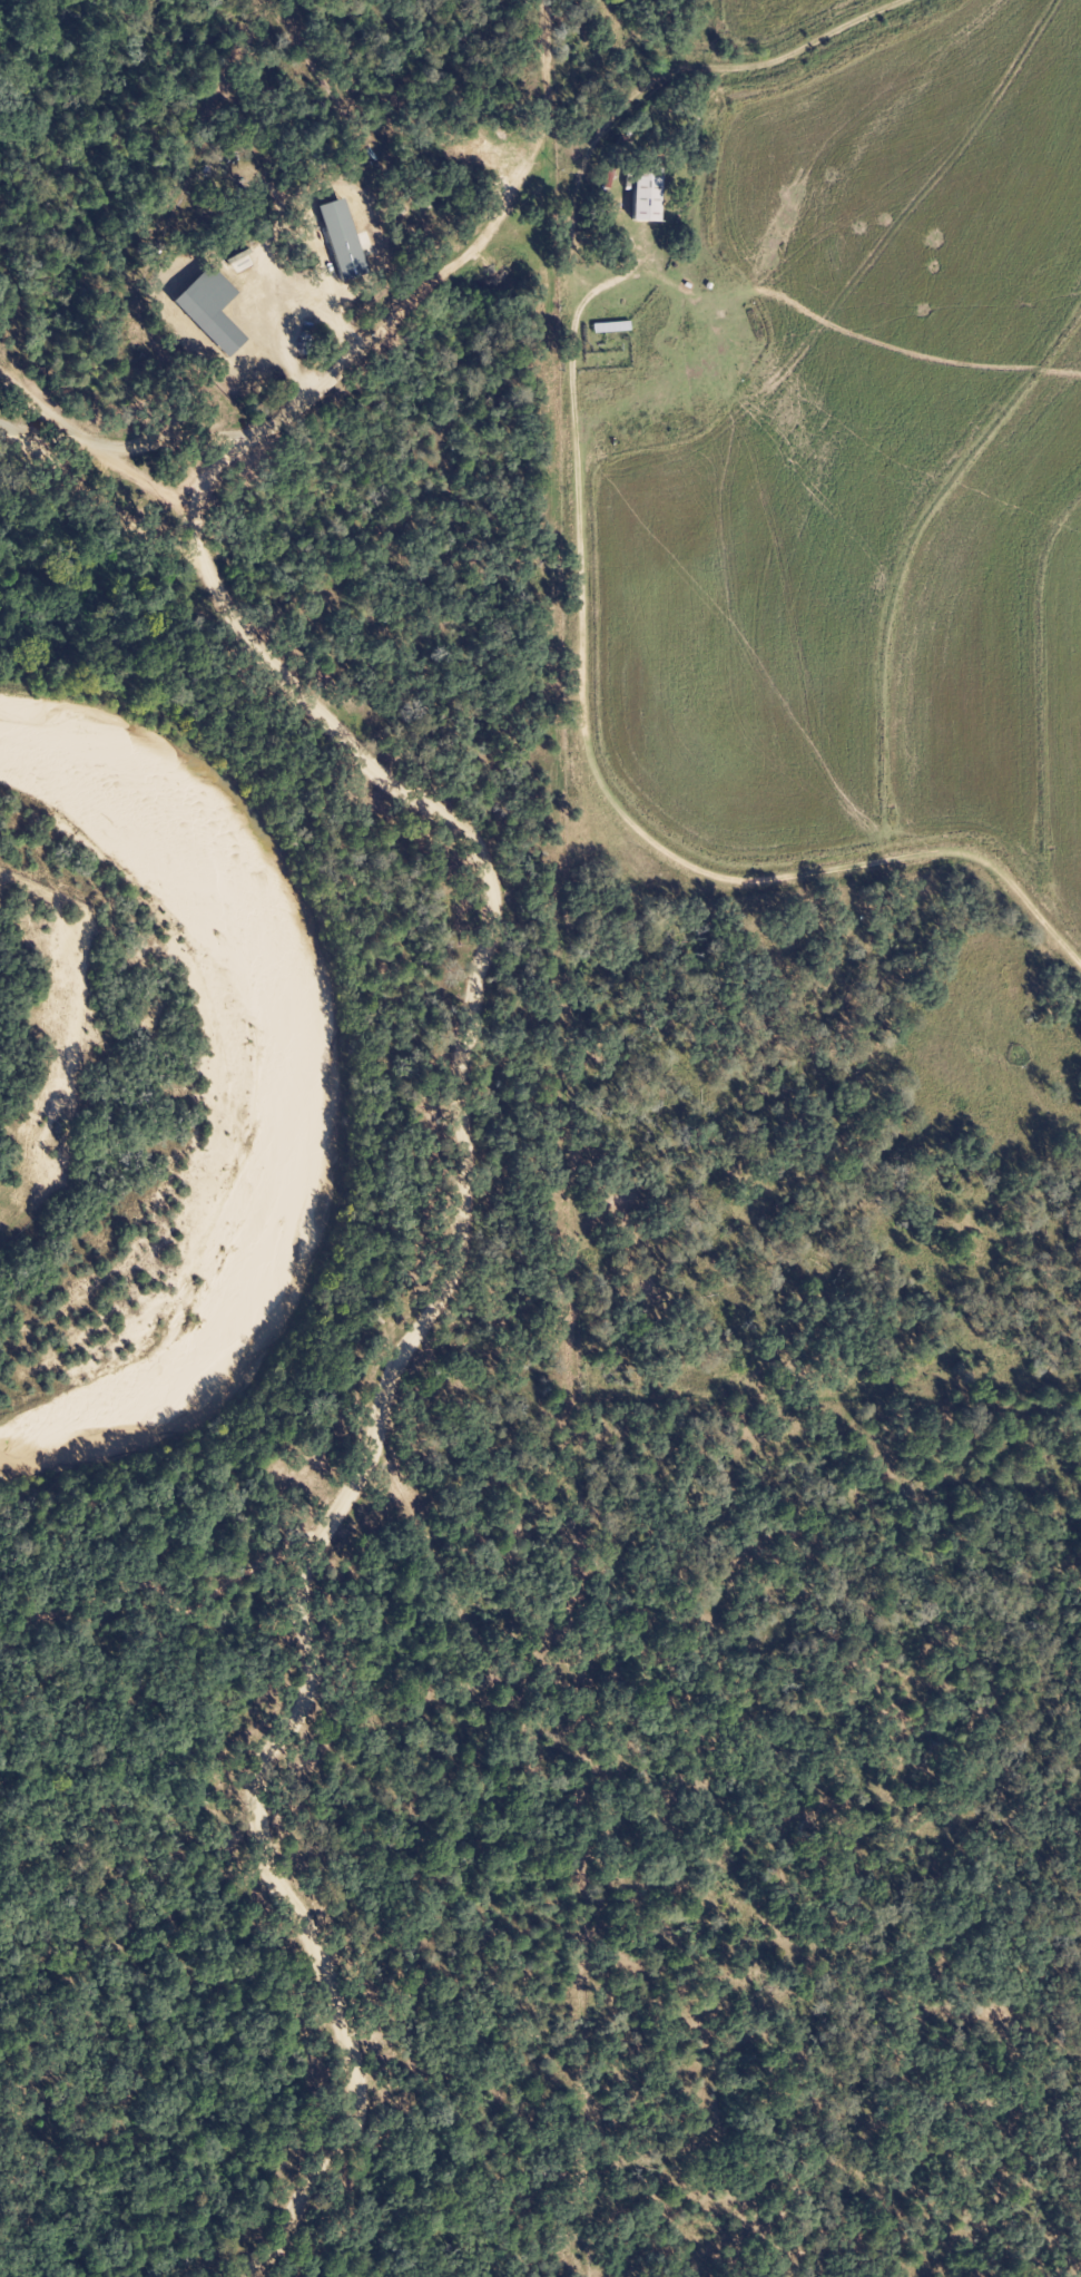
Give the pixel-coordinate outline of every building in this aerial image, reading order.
[(663,221),(663,165),(636,165),(636,221),(663,221)] [(631,331),(631,323),(594,323),(594,331),(631,331)]
